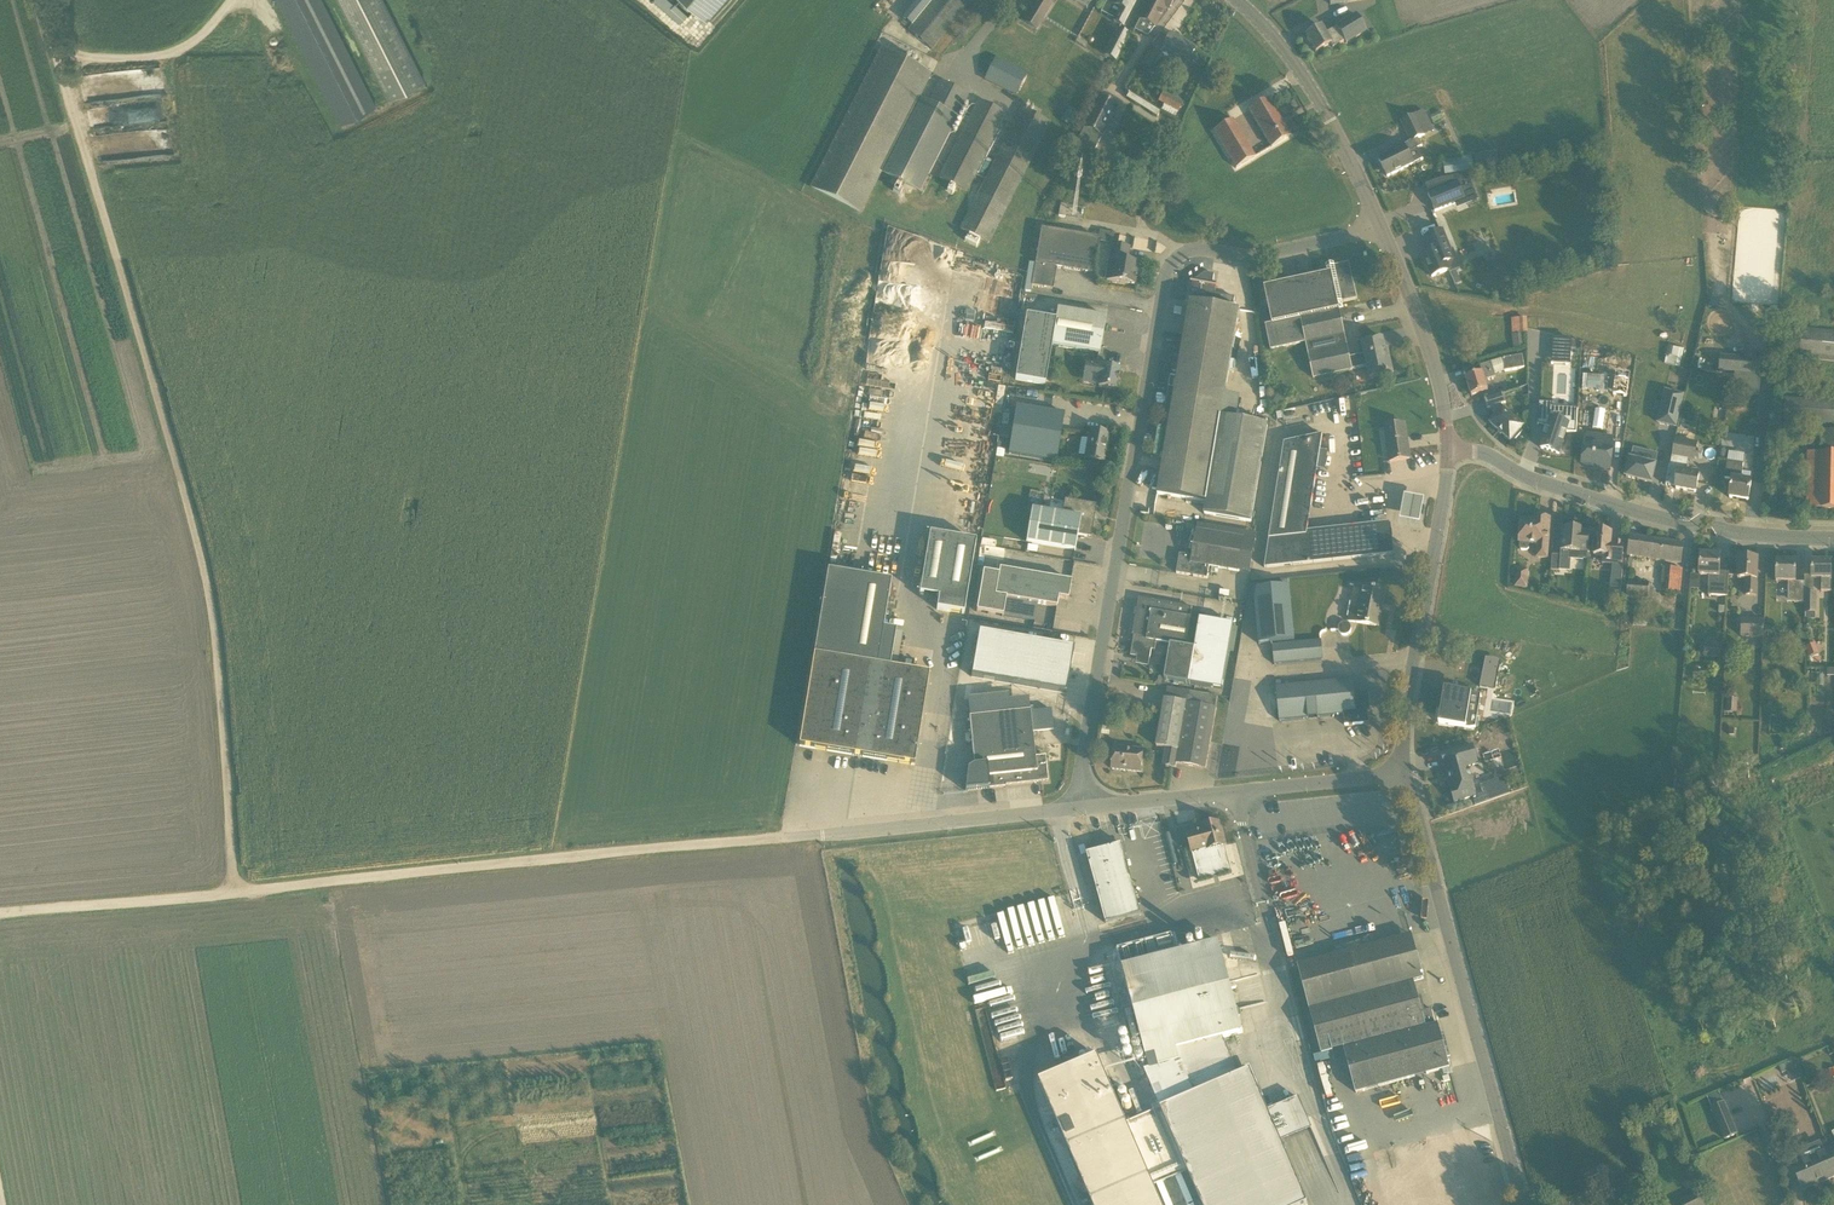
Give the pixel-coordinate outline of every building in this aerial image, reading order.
[(687,13),(672,0),(654,0),(679,22),(687,13)] [(675,0),(688,12),(692,6),(706,18),(721,0),(675,0)] [(911,26),(908,30),(931,50),(972,0),(933,0),(911,26)] [(1037,1),(1024,22),(1036,29),(1054,0),(1036,0),(1037,1)] [(1136,0),(1105,0),(1113,4),(1113,5),(1123,10),(1121,14),(1118,12),(1113,22),(1123,27),(1136,0)] [(1155,28),(1165,8),(1169,10),(1174,0),(1150,0),(1140,21),(1155,28)] [(1326,34),(1325,33),(1321,27),(1305,36),(1315,53),(1330,44),(1332,48),(1345,41),(1346,43),(1366,32),(1356,15),(1336,27),(1337,27),(1326,34)] [(1116,63),(1130,35),(1117,28),(1103,56),(1116,63)] [(1171,34),(1163,46),(1188,61),(1195,49),(1171,34)] [(1153,45),(1141,64),(1149,69),(1161,50),(1153,45)] [(882,172),(918,99),(930,76),(880,51),(812,186),(861,212),(882,172)] [(1015,95),(1026,74),(996,58),(985,80),(1015,95)] [(929,103),(956,117),(968,95),(940,81),(929,103)] [(1161,109),(1176,117),(1183,103),(1163,92),(1158,102),(1163,105),(1161,109)] [(1140,107),(1143,102),(1128,94),(1126,98),(1140,107)] [(1084,129),(1081,135),(1080,135),(1067,160),(1078,166),(1091,142),(1097,145),(1101,138),(1102,138),(1118,106),(1099,97),(1083,129),(1084,129)] [(918,99),(882,172),(898,180),(892,191),(900,195),(905,184),(920,191),(957,119),(918,99)] [(1249,110),(1265,137),(1271,148),(1290,137),(1268,99),(1249,110)] [(978,101),(975,108),(939,178),(967,191),(1006,115),(978,101)] [(1077,114),(1068,108),(1060,121),(1069,127),(1077,114)] [(1152,108),(1150,113),(1157,117),(1160,112),(1152,108)] [(988,243),(1049,123),(1022,109),(961,229),(988,243)] [(1413,142),(1404,146),(1391,153),(1392,155),(1379,161),(1388,177),(1413,164),(1408,153),(1417,148),(1422,146),(1418,139),(1425,136),(1415,116),(1403,122),(1413,142)] [(1255,158),(1254,157),(1232,120),(1214,131),(1236,169),(1255,158)] [(1463,158),(1443,160),(1445,177),(1465,174),(1463,158)] [(1428,195),(1434,211),(1435,212),(1466,200),(1459,183),(1428,195)] [(1065,218),(1067,206),(1060,205),(1058,217),(1065,218)] [(1098,242),(1099,238),(1042,229),(1032,286),(1052,289),(1054,282),(1052,282),(1054,268),(1093,274),(1098,242)] [(1099,238),(1098,242),(1112,244),(1114,233),(1100,231),(1099,238)] [(1443,231),(1439,232),(1425,238),(1431,254),(1424,258),(1432,278),(1448,271),(1450,274),(1461,269),(1453,249),(1451,250),(1443,231)] [(1117,262),(1114,282),(1134,285),(1136,273),(1133,272),(1134,264),(1127,263),(1129,248),(1113,246),(1110,261),(1117,262)] [(1264,288),(1272,324),(1265,325),(1271,351),(1306,343),(1314,379),(1353,371),(1353,370),(1351,358),(1338,304),(1357,300),(1349,264),(1320,270),(1321,276),(1264,288)] [(1268,426),(1236,421),(1221,418),(1225,394),(1239,311),(1233,310),(1235,298),(1211,294),(1215,275),(1206,274),(1193,283),(1191,282),(1191,283),(1193,283),(1192,292),(1198,293),(1196,304),(1190,302),(1157,495),(1207,503),(1205,514),(1252,522),(1268,426)] [(1058,309),(1056,321),(1026,316),(1015,379),(1046,384),(1052,346),(1100,354),(1106,317),(1058,309)] [(1527,318),(1512,319),(1512,334),(1527,333),(1527,318)] [(1802,328),(1799,359),(1833,363),(1833,331),(1802,328)] [(1522,334),(1512,335),(1514,351),(1524,349),(1522,334)] [(1551,365),(1568,366),(1569,339),(1553,338),(1551,365)] [(1364,355),(1351,358),(1353,370),(1366,367),(1369,379),(1393,374),(1389,356),(1387,356),(1383,339),(1361,344),(1364,355)] [(1666,346),(1663,363),(1679,366),(1683,349),(1666,346)] [(1522,356),(1507,358),(1508,359),(1504,360),(1505,371),(1524,369),(1522,356)] [(1480,366),(1482,373),(1466,379),(1471,396),(1488,391),(1485,380),(1495,377),(1491,363),(1480,366)] [(1082,385),(1104,389),(1116,391),(1120,370),(1086,365),(1082,385)] [(1615,392),(1618,376),(1589,370),(1584,395),(1601,399),(1603,390),(1615,392)] [(1761,375),(1735,373),(1734,395),(1759,397),(1761,375)] [(1664,390),(1656,424),(1676,429),(1684,395),(1664,390)] [(1490,423),(1510,441),(1513,438),(1515,441),(1522,433),(1519,431),(1523,427),(1503,409),(1502,405),(1506,404),(1502,394),(1484,400),(1487,409),(1491,408),(1494,418),(1490,423)] [(1611,410),(1626,412),(1628,396),(1614,394),(1611,410)] [(1783,420),(1833,424),(1833,401),(1785,398),(1783,420)] [(1354,402),(1343,404),(1349,427),(1359,425),(1354,402)] [(1544,439),(1543,440),(1545,441),(1542,452),(1560,457),(1563,446),(1564,446),(1564,445),(1566,437),(1567,437),(1567,436),(1566,436),(1566,434),(1576,435),(1578,410),(1567,410),(1567,421),(1552,420),(1553,405),(1539,404),(1537,428),(1548,431),(1547,433),(1546,432),(1545,433),(1546,433),(1544,440),(1544,439)] [(1017,406),(1009,455),(1057,462),(1064,414),(1017,406)] [(1693,423),(1695,414),(1682,412),(1680,421),(1693,423)] [(1384,428),(1389,462),(1410,459),(1405,425),(1384,428)] [(1820,453),(1808,452),(1807,508),(1833,509),(1833,430),(1820,429),(1820,453)] [(1090,430),(1085,459),(1104,462),(1109,434),(1090,430)] [(1613,447),(1615,438),(1598,435),(1597,445),(1587,443),(1586,443),(1583,462),(1594,464),(1602,465),(1602,468),(1612,469),(1615,447),(1613,447)] [(1266,568),(1394,555),(1393,546),(1390,546),(1388,527),(1307,536),(1323,436),(1285,445),(1266,568)] [(1674,456),(1673,456),(1670,470),(1678,471),(1676,489),(1696,493),(1699,474),(1687,472),(1689,459),(1694,460),(1697,444),(1677,440),(1674,456)] [(1631,461),(1627,478),(1637,480),(1637,481),(1645,483),(1645,482),(1652,484),(1656,467),(1631,461)] [(1751,481),(1743,480),(1741,480),(1743,464),(1727,462),(1725,479),(1732,480),(1729,498),(1748,501),(1751,481)] [(1423,502),(1404,497),(1399,522),(1419,526),(1423,502)] [(1026,543),(1063,549),(1075,551),(1078,536),(1091,538),(1097,505),(1065,500),(1062,516),(1032,510),(1026,543)] [(1529,549),(1529,544),(1538,545),(1537,558),(1547,559),(1550,519),(1534,518),(1533,522),(1521,521),(1519,543),(1520,543),(1520,548),(1521,551),(1527,551),(1529,549)] [(1587,560),(1588,553),(1590,532),(1582,531),(1582,530),(1563,528),(1561,551),(1569,552),(1569,560),(1583,561),(1583,560),(1587,560)] [(1191,557),(1180,554),(1176,574),(1208,579),(1210,567),(1239,572),(1245,538),(1195,530),(1191,557)] [(1603,564),(1622,565),(1624,543),(1611,542),(1612,534),(1596,533),(1594,556),(1603,557),(1603,564)] [(930,534),(920,594),(966,602),(976,541),(930,534)] [(1628,556),(1681,564),(1684,544),(1631,537),(1628,556)] [(1560,572),(1561,556),(1552,555),(1551,571),(1560,572)] [(1701,555),(1700,567),(1699,577),(1710,578),(1709,596),(1728,597),(1729,573),(1720,572),(1721,557),(1701,555)] [(1738,559),(1738,571),(1738,580),(1745,581),(1745,596),(1756,596),(1758,560),(1738,559)] [(1805,586),(1804,586),(1796,586),(1796,583),(1796,575),(1796,563),(1777,562),(1776,574),(1776,583),(1788,583),(1788,593),(1796,594),(1795,603),(1804,603),(1804,592),(1805,586)] [(1831,563),(1812,563),(1812,578),(1821,579),(1821,592),(1831,592),(1831,563)] [(1664,591),(1679,593),(1682,569),(1666,567),(1664,591)] [(1516,568),(1514,588),(1528,589),(1529,570),(1516,568)] [(983,572),(976,612),(1001,616),(1004,598),(1057,608),(1058,598),(1068,600),(1071,582),(1000,569),(999,575),(983,572)] [(799,747),(867,758),(888,631),(882,630),(890,583),(829,572),(814,655),(799,747)] [(1255,595),(1259,642),(1296,638),(1290,580),(1257,583),(1255,595)] [(1649,598),(1649,584),(1628,583),(1627,597),(1649,598)] [(1355,586),(1349,621),(1376,627),(1379,610),(1381,610),(1385,591),(1355,586)] [(1804,603),(1804,611),(1804,614),(1805,614),(1805,619),(1815,619),(1815,614),(1817,614),(1817,592),(1804,592),(1804,603)] [(1133,636),(1136,637),(1146,638),(1146,640),(1157,642),(1171,645),(1164,680),(1222,690),(1234,626),(1190,618),(1191,609),(1139,599),(1133,636)] [(1741,619),(1740,638),(1764,638),(1765,620),(1741,619)] [(1339,633),(1340,634),(1341,634),(1341,635),(1342,636),(1344,636),(1345,636),(1346,636),(1347,636),(1348,635),(1349,635),(1350,634),(1350,633),(1351,632),(1351,631),(1351,630),(1351,629),(1351,627),(1350,626),(1350,625),(1349,625),(1348,624),(1347,624),(1346,623),(1345,623),(1344,623),(1343,623),(1342,624),(1341,625),(1340,625),(1339,626),(1339,627),(1338,628),(1338,629),(1338,631),(1339,632),(1339,633)] [(930,674),(889,667),(895,632),(888,631),(867,758),(914,766),(930,674)] [(979,632),(971,678),(1067,694),(1074,649),(979,632)] [(1155,651),(1157,642),(1146,640),(1146,638),(1136,637),(1135,641),(1134,641),(1132,656),(1150,659),(1152,650),(1155,651)] [(1273,645),(1274,665),(1322,660),(1321,641),(1273,645)] [(1805,647),(1809,657),(1819,653),(1815,643),(1805,647)] [(1703,657),(1721,658),(1722,645),(1705,644),(1703,657)] [(1485,661),(1480,688),(1495,692),(1496,689),(1501,664),(1485,661)] [(1162,686),(1163,677),(1163,675),(1159,675),(1155,677),(1154,685),(1162,686)] [(1280,722),(1344,715),(1345,726),(1369,724),(1367,704),(1370,704),(1369,693),(1354,694),(1353,680),(1276,689),(1280,722)] [(1167,688),(1166,700),(1165,700),(1156,747),(1166,749),(1163,765),(1176,767),(1177,764),(1206,769),(1216,709),(1215,709),(1217,697),(1167,688)] [(1439,724),(1472,730),(1472,728),(1469,728),(1470,715),(1466,714),(1469,696),(1466,695),(1446,692),(1446,691),(1445,690),(1441,709),(1445,710),(1443,722),(1439,722),(1439,724)] [(1737,713),(1738,699),(1727,699),(1726,713),(1737,713)] [(1052,710),(1030,712),(1032,731),(1054,729),(1052,710)] [(1030,711),(969,717),(976,779),(988,777),(989,789),(1003,787),(1003,786),(1048,781),(1045,756),(1035,757),(1032,731),(1030,712),(1030,711)] [(1224,744),(1240,745),(1241,734),(1234,734),(1234,723),(1225,723),(1224,744)] [(1447,766),(1453,790),(1451,791),(1454,803),(1476,797),(1468,767),(1478,764),(1474,747),(1465,749),(1465,748),(1441,754),(1444,766),(1447,766)] [(1141,773),(1143,751),(1114,748),(1112,770),(1141,773)] [(1486,798),(1510,793),(1507,779),(1483,785),(1486,798)] [(1796,802),(1790,787),(1777,792),(1783,808),(1796,802)] [(1188,836),(1192,854),(1208,850),(1225,846),(1219,823),(1202,828),(1203,832),(1188,836)] [(1085,845),(1078,847),(1080,855),(1087,853),(1085,845)] [(1106,924),(1141,914),(1122,845),(1087,854),(1106,924)] [(1229,855),(1234,874),(1246,871),(1241,852),(1229,855)] [(1356,1094),(1438,1071),(1449,1068),(1438,1025),(1436,1025),(1431,1009),(1421,1012),(1413,982),(1423,980),(1411,934),(1298,965),(1322,1053),(1343,1047),(1356,1094)] [(1180,1062),(1194,1096),(1161,1110),(1161,1111),(1166,1123),(1202,1204),(1308,1204),(1279,1139),(1310,1125),(1299,1098),(1268,1112),(1260,1094),(1258,1095),(1249,1075),(1240,1079),(1223,1038),(1243,1033),(1219,943),(1123,968),(1146,1058),(1155,1056),(1158,1068),(1180,1062)] [(1329,1053),(1314,1056),(1316,1064),(1331,1061),(1329,1053)] [(1781,1064),(1779,1071),(1787,1074),(1789,1066),(1781,1064)] [(1711,1109),(1724,1142),(1738,1136),(1725,1103),(1711,1109)] [(1397,1148),(1401,1166),(1393,1168),(1401,1204),(1462,1204),(1486,1200),(1471,1132),(1397,1148)] [(1833,1135),(1826,1138),(1828,1144),(1833,1158),(1833,1137),(1833,1135)] [(1793,1168),(1803,1191),(1833,1178),(1833,1158),(1828,1144),(1820,1147),(1824,1154),(1793,1168)] [(1723,1204),(1746,1204),(1739,1183),(1724,1188),(1729,1203),(1723,1204)] [(1688,1197),(1692,1204),(1706,1204),(1699,1191),(1688,1197)]
